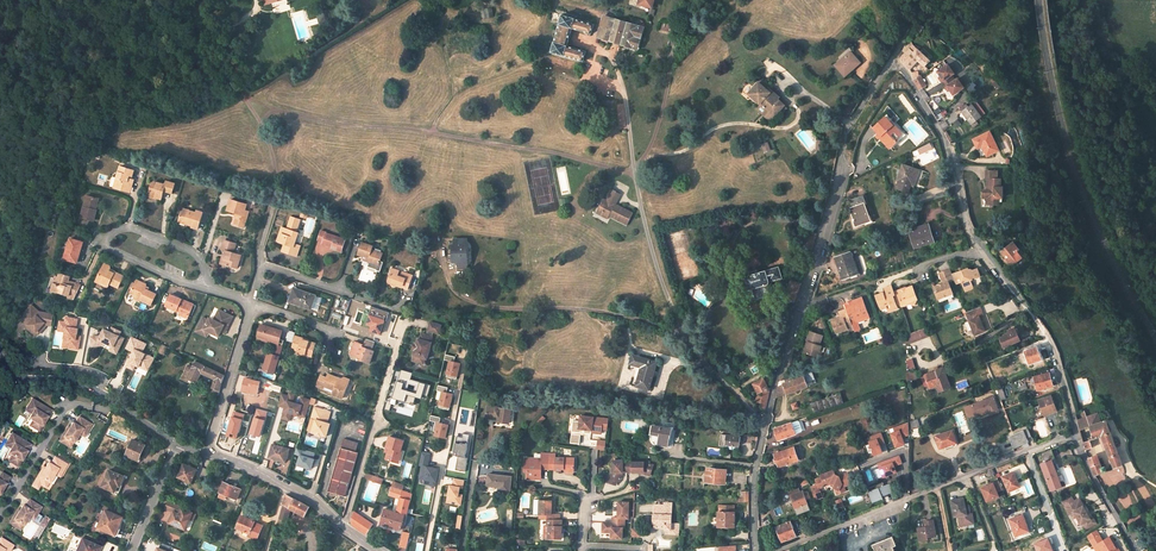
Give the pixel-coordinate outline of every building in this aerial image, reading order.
[(493,8),(484,9),(485,18),(494,17),(493,8)] [(321,26),(328,24),(325,13),(317,15),(321,26)] [(591,34),(594,24),(562,15),(552,52),(583,61),(586,51),(567,45),(572,28),(591,34)] [(643,29),(604,17),(598,36),(637,48),(638,48),(642,33),(643,29)] [(930,61),(912,44),(899,59),(907,67),(910,69),(916,62),(918,61),(921,64),(924,66),(930,61)] [(859,63),(850,52),(835,65),(844,76),(859,63)] [(940,75),(943,79),(951,73),(953,72),(947,63),(936,70),(940,75)] [(943,79),(945,81),(954,76),(951,73),(943,79)] [(926,85),(920,75),(914,80),(919,90),(926,85)] [(955,78),(946,84),(949,88),(953,93),(963,86),(957,77),(955,78)] [(748,94),(769,113),(773,109),(778,113),(784,105),(777,100),(779,97),(769,88),(767,91),(758,83),(748,94)] [(981,117),(972,104),(969,107),(966,104),(961,108),(963,111),(961,112),(971,125),(976,121),(980,118),(981,117)] [(769,113),(774,117),(778,113),(773,109),(769,113)] [(893,120),(888,115),(873,128),(878,134),(880,136),(888,146),(896,139),(894,137),(897,134),(893,130),(895,127),(891,123),(893,120)] [(889,149),(905,134),(893,120),(891,123),(895,127),(893,130),(897,134),(894,137),(896,139),(888,146),(887,147),(889,149)] [(998,150),(989,132),(973,140),(975,143),(979,141),(981,145),(987,156),(998,150)] [(888,146),(880,136),(878,137),(887,147),(888,146)] [(764,152),(771,150),(768,143),(762,145),(764,152)] [(913,186),(919,170),(903,164),(900,172),(899,175),(897,180),(899,181),(896,188),(908,192),(910,185),(913,186)] [(134,171),(119,167),(116,179),(118,179),(115,189),(130,193),(134,181),(129,179),(130,176),(132,177),(134,171)] [(997,171),(987,171),(986,178),(988,178),(988,191),(983,191),(983,198),(987,198),(987,204),(997,204),(997,198),(1002,198),(1002,187),(1000,187),(1000,180),(997,180),(997,171)] [(173,193),(175,183),(167,181),(166,184),(164,184),(154,181),(152,183),(148,195),(156,197),(156,198),(162,200),(164,191),(173,193)] [(627,224),(633,214),(615,205),(620,194),(612,190),(606,200),(603,199),(597,210),(601,212),(600,214),(608,218),(609,216),(627,224)] [(99,199),(87,196),(81,217),(94,220),(96,212),(93,212),(94,208),(96,209),(99,199)] [(852,220),(855,226),(870,220),(864,204),(866,203),(863,196),(850,200),(853,207),(850,208),(854,219),(852,220)] [(247,204),(230,199),(227,210),(236,213),(235,218),(236,218),(234,225),(244,228),(249,212),(245,210),(247,204)] [(196,213),(182,208),(179,219),(188,222),(187,225),(192,226),(192,227),(198,229),(203,213),(197,211),(196,213)] [(297,232),(301,220),(290,216),(287,228),(297,232)] [(928,224),(909,230),(914,246),(933,240),(928,224)] [(284,233),(282,237),(280,236),(278,242),(284,244),(294,247),(291,254),(296,256),(300,246),(294,244),(298,233),(297,232),(287,228),(281,227),(280,232),(284,233)] [(341,250),(345,239),(325,233),(326,232),(321,231),(317,240),(322,242),(322,244),(332,247),(341,250)] [(81,243),(70,239),(64,259),(77,263),(81,248),(80,248),(81,243)] [(236,244),(224,240),(221,249),(226,251),(225,256),(222,255),(220,263),(228,266),(228,265),(237,268),(241,255),(233,253),(236,244)] [(455,246),(454,246),(454,261),(461,261),(466,260),(466,246),(466,240),(455,240),(455,246)] [(1013,241),(1000,251),(1012,266),(1022,257),(1017,251),(1019,249),(1013,241)] [(379,265),(383,253),(372,250),(373,246),(361,243),(358,255),(362,256),(363,260),(379,265)] [(282,251),(291,254),(294,247),(284,244),(282,251)] [(858,274),(850,252),(835,257),(838,265),(839,265),(842,272),(840,273),(842,279),(858,274)] [(118,288),(124,276),(110,269),(110,266),(105,264),(98,278),(103,281),(101,284),(107,287),(109,284),(118,288)] [(970,280),(973,275),(972,274),(975,273),(976,278),(982,275),(978,267),(977,267),(974,266),(965,270),(964,272),(958,274),(958,273),(956,272),(953,273),(956,281),(957,284),(963,282),(966,290),(974,287),(973,281),(971,282),(970,280)] [(782,277),(779,267),(766,271),(768,281),(771,280),(771,281),(782,277)] [(407,290),(412,276),(392,269),(388,280),(395,283),(395,285),(407,290)] [(952,269),(941,272),(944,283),(935,286),(939,299),(954,293),(950,283),(956,281),(953,273),(952,269)] [(768,281),(766,271),(759,273),(753,275),(746,277),(748,286),(749,287),(751,288),(752,288),(767,284),(768,283),(768,281)] [(74,300),(80,285),(68,281),(69,276),(59,273),(58,277),(55,277),(51,290),(69,296),(68,298),(74,300)] [(147,285),(137,280),(131,292),(136,295),(141,297),(140,299),(152,305),(157,294),(148,290),(149,288),(146,286),(147,285)] [(801,283),(791,281),(786,299),(794,301),(797,293),(801,283)] [(919,299),(914,284),(908,287),(908,289),(902,291),(902,289),(897,290),(902,306),(911,303),(913,301),(917,299),(919,299)] [(888,303),(892,302),(893,306),(898,304),(894,294),(896,294),(893,285),(886,287),(888,293),(884,295),(883,292),(876,294),(882,308),(889,306),(888,303)] [(317,310),(321,298),(315,296),(316,295),(295,289),(291,302),(311,309),(311,308),(317,310)] [(187,318),(192,304),(171,295),(166,306),(181,312),(180,314),(187,318)] [(871,317),(863,296),(854,300),(855,302),(846,306),(847,309),(854,326),(855,329),(860,327),(858,321),(871,317)] [(349,304),(357,306),(358,302),(349,299),(348,301),(343,299),(339,308),(347,311),(349,304)] [(889,306),(891,311),(899,307),(898,304),(893,306),(892,302),(888,303),(889,306)] [(47,326),(52,326),(54,316),(40,313),(39,313),(31,306),(22,317),(31,323),(28,326),(39,335),(44,329),(42,327),(45,324),(47,326)] [(985,314),(982,306),(967,311),(967,312),(976,334),(986,330),(981,316),(985,314)] [(832,320),(837,333),(842,331),(848,329),(854,326),(847,309),(845,310),(839,312),(841,317),(832,320)] [(203,317),(197,329),(203,332),(204,329),(210,332),(219,336),(221,332),(223,329),(226,331),(233,317),(219,310),(214,320),(210,318),(209,320),(203,317)] [(28,327),(28,326),(31,323),(22,317),(19,320),(28,327)] [(63,348),(78,350),(80,341),(76,340),(77,337),(78,329),(76,329),(77,320),(66,318),(65,323),(63,332),(66,332),(63,348)] [(441,325),(430,322),(428,330),(439,333),(441,325)] [(283,331),(261,324),(257,337),(267,340),(279,343),(283,331)] [(113,346),(119,349),(124,339),(119,337),(122,333),(112,328),(110,332),(105,330),(101,336),(92,337),(93,346),(104,345),(106,342),(113,346)] [(926,328),(906,336),(908,342),(929,335),(926,328)] [(1019,340),(1014,328),(1008,330),(1009,332),(1003,335),(1004,336),(1000,338),(1004,347),(1019,340)] [(820,345),(823,335),(810,331),(807,341),(809,342),(808,346),(806,345),(804,352),(818,357),(822,346),(820,345)] [(431,342),(433,336),(427,335),(425,340),(420,339),(418,338),(417,343),(416,349),(414,355),(415,355),(413,361),(419,362),(420,357),(426,358),(428,359),(432,342),(431,342)] [(309,340),(296,336),(292,349),(298,351),(298,353),(312,357),(313,352),(316,343),(309,341),(309,340)] [(146,344),(131,337),(126,348),(134,351),(129,361),(136,365),(149,371),(155,358),(142,352),(146,344)] [(374,351),(372,350),(374,342),(366,339),(364,345),(355,342),(351,354),(361,357),(360,359),(370,363),(374,351)] [(1025,346),(1027,351),(1025,352),(1029,364),(1031,363),(1032,366),(1037,364),(1036,361),(1041,359),(1036,347),(1035,347),(1034,343),(1025,346)] [(117,354),(119,349),(113,346),(110,351),(117,354)] [(281,358),(269,354),(265,370),(276,374),(281,358)] [(460,363),(454,362),(456,356),(446,354),(444,359),(450,361),(447,376),(457,379),(460,363)] [(649,389),(657,362),(633,355),(630,364),(641,367),(636,386),(649,389)] [(914,359),(908,360),(910,369),(916,368),(914,359)] [(224,375),(195,361),(192,367),(188,365),(181,379),(188,383),(190,379),(194,382),(197,383),(202,373),(215,379),(211,393),(216,395),(218,396),(224,375)] [(948,387),(940,368),(939,369),(940,371),(938,375),(942,384),(934,387),(936,392),(948,387)] [(933,372),(924,375),(920,377),(924,386),(928,385),(929,388),(934,387),(942,384),(938,375),(940,371),(939,369),(933,371),(933,372)] [(396,381),(392,398),(404,402),(406,395),(421,399),(424,384),(410,380),(411,373),(400,370),(398,381),(396,381)] [(806,382),(810,380),(807,371),(779,382),(778,386),(775,397),(808,386),(806,382)] [(907,380),(916,379),(915,371),(907,372),(907,380)] [(1049,372),(1033,377),(1036,390),(1053,386),(1049,372)] [(343,399),(349,380),(343,378),(341,379),(328,375),(327,378),(320,376),(317,386),(323,388),(324,386),(334,390),(332,395),(343,399)] [(257,394),(260,382),(245,378),(242,390),(257,394)] [(764,391),(759,407),(765,409),(769,394),(770,389),(769,389),(769,388),(769,387),(767,386),(766,386),(762,378),(753,384),(758,394),(764,391)] [(1025,383),(1018,387),(1020,391),(1023,390),(1025,395),(1033,392),(1031,387),(1028,389),(1025,383)] [(280,392),(281,387),(272,384),(271,386),(274,387),(273,390),(280,392)] [(437,390),(443,392),(439,408),(449,410),(453,394),(447,393),(448,388),(438,385),(437,390)] [(1006,398),(1001,387),(996,389),(1000,400),(1006,398)] [(290,416),(291,413),(305,417),(310,401),(302,398),(299,406),(295,405),(295,403),(293,402),(295,394),(290,393),(289,396),(286,407),(283,414),(290,416)] [(806,410),(795,413),(797,420),(844,404),(841,396),(840,393),(810,403),(813,410),(807,412),(806,410)] [(286,407),(289,396),(282,394),(278,405),(286,407)] [(1051,396),(1039,400),(1044,415),(1056,410),(1051,396)] [(992,397),(969,406),(975,419),(988,413),(997,409),(992,397)] [(32,399),(28,406),(33,409),(30,413),(32,414),(29,418),(33,421),(30,426),(39,431),(51,411),(32,399)] [(509,423),(511,408),(500,406),(500,409),(497,409),(497,407),(487,405),(486,418),(498,420),(498,421),(509,423)] [(327,423),(330,411),(315,407),(312,418),(316,419),(312,432),(317,433),(316,434),(322,436),(322,435),(326,436),(330,423),(327,423)] [(267,412),(256,409),(248,434),(260,436),(267,412)] [(245,414),(233,411),(225,436),(236,439),(241,419),(243,420),(245,414)] [(1101,422),(1098,413),(1077,420),(1081,435),(1086,450),(1091,448),(1089,441),(1098,437),(1101,436),(1105,448),(1113,468),(1122,465),(1115,445),(1114,441),(1106,420),(1101,422)] [(58,440),(68,445),(70,440),(73,441),(78,432),(80,433),(82,428),(86,429),(90,422),(77,415),(73,422),(71,421),(68,426),(66,429),(65,428),(58,440)] [(440,423),(441,417),(431,415),(430,420),(436,422),(434,431),(437,431),(436,435),(446,438),(448,428),(445,427),(445,424),(440,423)] [(539,425),(545,418),(542,415),(536,422),(539,425)] [(594,417),(580,416),(579,429),(587,430),(592,430),(591,433),(601,434),(602,428),(593,427),(594,417)] [(918,419),(908,422),(908,431),(921,427),(918,419)] [(774,428),(778,440),(796,434),(792,422),(774,428)] [(908,431),(908,422),(894,427),(896,432),(891,433),(896,447),(905,443),(902,435),(904,435),(909,434),(908,431)] [(671,429),(654,426),(652,434),(657,435),(660,438),(658,444),(668,446),(671,429)] [(945,449),(957,445),(955,440),(952,429),(935,435),(939,448),(945,447),(945,449)] [(1031,437),(1028,429),(1013,435),(1009,436),(1013,449),(1028,443),(1026,438),(1031,437)] [(881,444),(885,442),(881,432),(871,436),(872,441),(869,442),(874,455),(879,453),(883,452),(881,447),(882,447),(881,444)] [(11,434),(8,440),(13,443),(10,448),(11,449),(9,453),(13,455),(9,462),(18,467),(31,445),(11,434)] [(467,459),(465,458),(470,435),(463,434),(462,437),(457,436),(453,452),(456,453),(456,456),(457,456),(454,470),(464,472),(467,459)] [(740,446),(741,437),(738,436),(738,434),(735,434),(734,436),(728,435),(728,436),(724,435),(722,435),(720,445),(726,446),(727,444),(740,446)] [(404,441),(390,436),(386,447),(389,448),(386,459),(395,462),(397,455),(400,456),(402,451),(401,451),(404,441)] [(343,438),(341,447),(328,491),(346,496),(358,452),(355,451),(357,443),(343,438)] [(145,445),(133,439),(126,455),(131,457),(138,461),(145,445)] [(606,450),(606,440),(598,440),(598,450),(606,450)] [(289,449),(272,444),(269,457),(285,462),(289,449)] [(313,459),(315,452),(296,447),(294,453),(300,455),(297,465),(304,467),(311,469),(314,459),(313,459)] [(794,447),(774,454),(779,467),(799,460),(794,447)] [(512,450),(503,449),(502,457),(511,459),(512,450)] [(1040,453),(1044,463),(1041,464),(1051,491),(1062,487),(1056,470),(1054,465),(1052,460),(1056,459),(1052,449),(1040,453)] [(431,453),(423,451),(419,465),(422,466),(419,478),(431,481),(430,485),(435,486),(439,470),(428,467),(431,453)] [(550,454),(541,453),(541,459),(525,458),(524,471),(527,471),(527,479),(536,479),(536,476),(541,476),(542,468),(545,468),(545,469),(549,469),(550,454)] [(1122,456),(1126,464),(1131,462),(1127,453),(1122,456)] [(902,463),(899,455),(878,463),(879,467),(876,468),(872,470),(876,480),(880,478),(896,472),(894,466),(898,465),(902,463)] [(1102,467),(1097,455),(1089,458),(1095,475),(1106,471),(1105,466),(1102,467)] [(36,481),(42,484),(45,486),(48,481),(51,482),(56,473),(57,474),(60,469),(63,471),(68,463),(55,457),(51,464),(48,463),(46,468),(44,471),(42,470),(36,481)] [(549,469),(555,470),(555,471),(561,471),(561,469),(565,469),(566,471),(573,471),(574,470),(575,458),(555,457),(555,459),(550,459),(549,469)] [(609,478),(620,481),(623,472),(644,472),(651,475),(654,465),(645,462),(623,461),(623,460),(612,460),(612,472),(611,472),(609,478)] [(192,482),(197,469),(191,467),(184,464),(178,477),(192,482)] [(725,471),(708,469),(707,481),(724,483),(725,471)] [(833,469),(820,474),(821,478),(815,480),(818,486),(819,488),(831,483),(835,485),(834,487),(839,490),(839,492),(844,491),(843,486),(849,484),(850,482),(848,473),(839,476),(835,474),(833,469)] [(117,493),(124,476),(109,470),(102,486),(112,491),(111,493),(118,496),(119,493),(117,493)] [(1014,472),(1002,477),(1008,492),(1020,487),(1014,472)] [(384,479),(367,473),(365,478),(382,485),(384,479)] [(11,479),(3,474),(0,478),(0,497),(11,479)] [(510,492),(511,476),(488,474),(487,485),(499,487),(498,491),(510,492)] [(465,482),(455,480),(454,486),(452,486),(449,502),(462,504),(463,498),(461,497),(463,486),(465,486),(465,482)] [(1002,490),(999,481),(993,483),(981,488),(987,501),(999,496),(997,492),(1002,490)] [(237,500),(242,489),(223,482),(219,492),(237,500)] [(404,486),(392,482),(391,487),(402,491),(404,486)] [(884,485),(882,482),(867,487),(873,501),(882,497),(881,494),(883,493),(884,494),(894,490),(891,482),(884,485)] [(816,487),(811,488),(815,500),(822,497),(819,488),(818,486),(816,487)] [(391,487),(388,495),(400,499),(396,512),(385,508),(384,510),(384,513),(381,523),(403,531),(407,516),(412,494),(402,491),(391,487)] [(799,487),(788,491),(797,513),(810,508),(803,490),(800,491),(799,487)] [(291,509),(305,516),(310,507),(286,495),(283,505),(291,509)] [(1062,502),(1065,507),(1073,502),(1070,497),(1062,502)] [(554,514),(555,498),(543,498),(542,500),(553,501),(552,514),(554,514)] [(841,498),(835,500),(838,507),(844,505),(841,498)] [(964,498),(951,500),(955,517),(959,516),(961,526),(969,524),(968,520),(973,520),(972,513),(970,513),(970,510),(968,510),(967,506),(965,506),(964,498)] [(1065,507),(1064,508),(1069,515),(1070,514),(1073,513),(1076,517),(1080,525),(1082,524),(1085,530),(1094,524),(1090,518),(1089,519),(1082,507),(1083,506),(1078,499),(1073,502),(1065,507)] [(11,525),(21,530),(23,525),(26,526),(31,517),(33,518),(35,513),(39,515),(43,507),(30,500),(26,508),(24,506),(21,511),(19,515),(18,513),(11,525)] [(552,514),(553,501),(542,500),(539,500),(539,514),(538,519),(543,519),(547,519),(554,520),(554,514),(552,514)] [(613,517),(613,522),(625,522),(625,517),(629,517),(629,501),(618,501),(618,517),(613,517)] [(175,512),(178,505),(168,502),(165,508),(174,512),(174,511),(175,512)] [(672,523),(672,503),(664,502),(664,505),(655,504),(655,514),(654,514),(653,523),(655,523),(655,525),(665,525),(665,529),(667,529),(667,534),(677,534),(677,533),(677,523),(672,523)] [(190,519),(193,521),(196,515),(183,509),(183,508),(178,505),(175,512),(190,519)] [(279,519),(287,521),(291,509),(283,505),(279,519)] [(736,527),(736,512),(735,512),(735,506),(720,505),(719,512),(718,527),(736,527)] [(100,522),(104,510),(100,508),(96,521),(100,522)] [(123,517),(106,510),(98,528),(115,535),(123,517)] [(175,512),(174,511),(174,512),(169,523),(185,530),(190,519),(175,512)] [(373,524),(353,511),(350,520),(352,524),(366,534),(373,524)] [(254,523),(255,521),(242,516),(237,528),(244,531),(250,533),(249,536),(256,538),(257,539),(263,527),(254,523)] [(398,550),(405,550),(413,518),(407,516),(403,531),(398,550)] [(1016,536),(1028,532),(1025,526),(1027,526),(1024,518),(1022,519),(1021,516),(1010,519),(1016,536)] [(284,527),(287,521),(279,519),(277,525),(284,527)] [(548,538),(561,539),(562,520),(560,520),(554,520),(547,519),(547,522),(547,526),(548,526),(548,538)] [(925,526),(917,527),(919,541),(931,539),(931,536),(936,535),(934,519),(924,521),(925,526)] [(791,521),(777,526),(782,541),(796,535),(791,521)] [(625,527),(625,522),(613,522),(604,522),(604,527),(603,527),(603,532),(610,532),(610,531),(612,531),(612,532),(612,538),(623,538),(623,527),(625,527)] [(632,537),(642,538),(642,529),(633,529),(632,537)] [(1087,535),(1096,550),(1101,550),(1103,550),(1117,550),(1113,544),(1110,545),(1106,538),(1102,540),(1096,530),(1087,535)] [(244,531),(242,535),(255,540),(256,538),(249,536),(250,533),(244,531)] [(893,546),(897,545),(893,536),(872,544),(873,547),(874,547),(876,550),(875,550),(895,550),(893,546)] [(1106,538),(1110,545),(1113,544),(1117,550),(1120,550),(1110,536),(1106,538)] [(1034,543),(1037,550),(1054,550),(1049,537),(1034,543)] [(6,550),(10,550),(13,545),(1,538),(0,540),(0,550),(5,550),(6,550)] [(100,547),(81,539),(76,550),(98,550),(100,547)]
